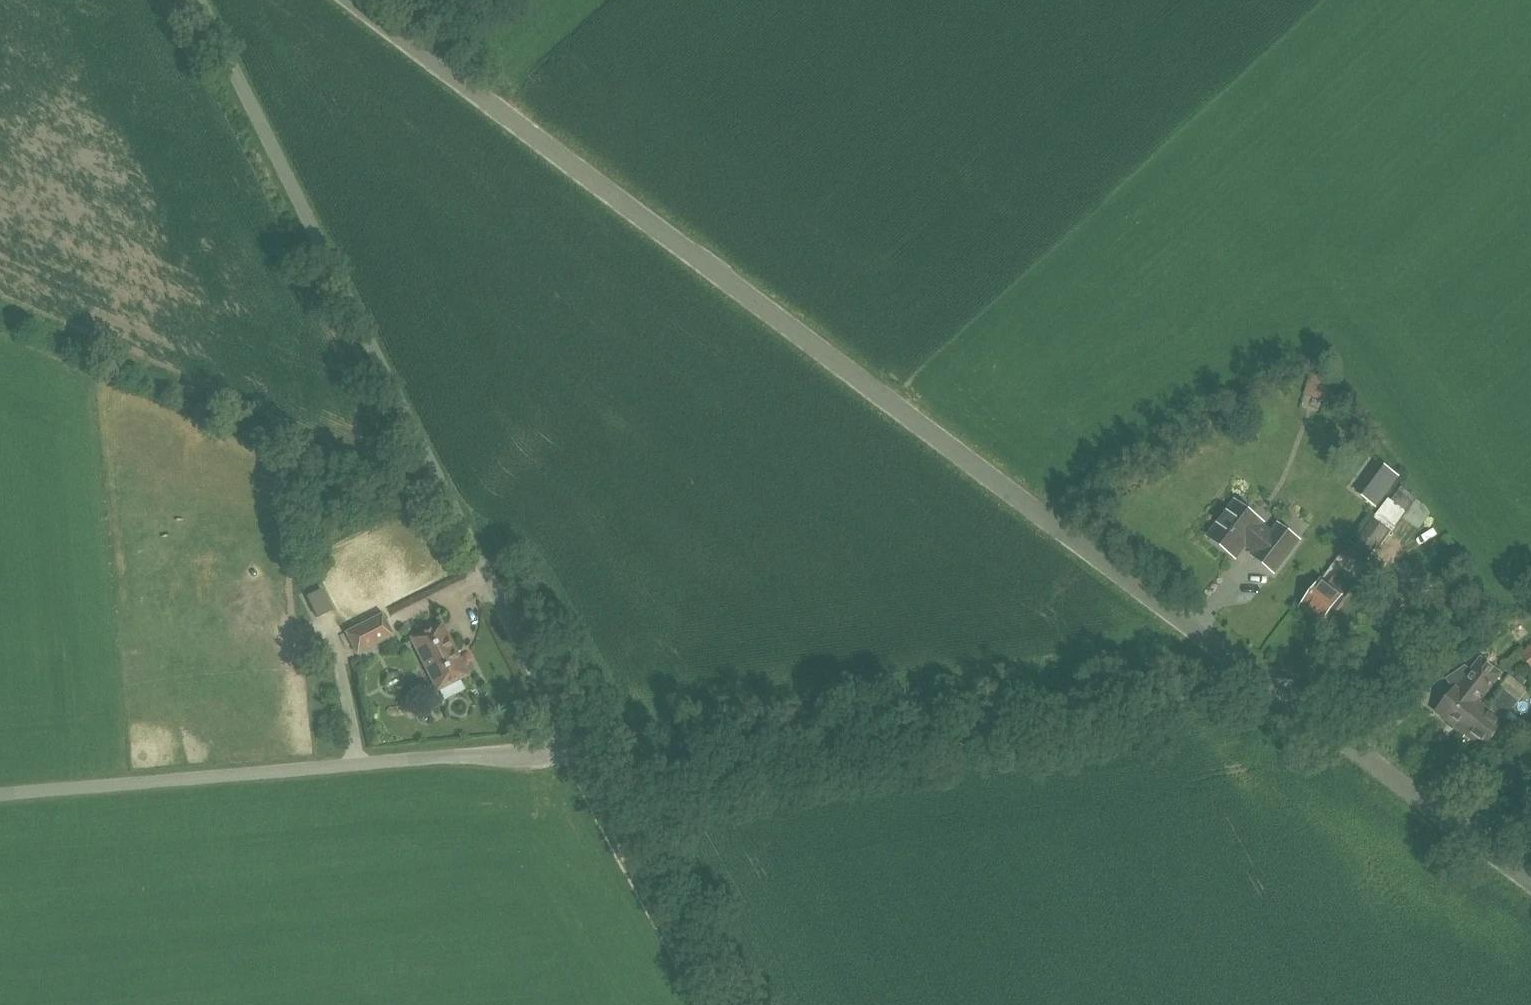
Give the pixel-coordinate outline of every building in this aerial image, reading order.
[(1376,508),(1388,492),(1366,477),(1355,492),(1376,508)] [(1388,500),(1373,517),(1346,552),(1362,566),(1389,531),(1391,532),(1417,498),(1400,487),(1389,501),(1388,500)] [(1421,527),(1432,510),(1416,500),(1406,517),(1421,527)] [(1273,537),(1257,525),(1259,522),(1236,505),(1212,537),(1234,554),(1245,540),(1260,552),(1257,556),(1273,568),(1295,539),(1280,528),(1273,537)] [(1321,623),(1331,609),(1335,612),(1357,582),(1342,571),(1328,588),(1320,582),(1301,608),(1321,623)] [(1404,585),(1396,575),(1388,582),(1388,587),(1391,591),(1396,592),(1404,585)] [(309,594),(319,616),(335,608),(325,587),(309,594)] [(382,615),(346,633),(357,654),(393,636),(382,615)] [(458,680),(468,675),(441,623),(411,638),(437,691),(438,690),(442,700),(463,689),(458,680)] [(1522,652),(1530,667),(1530,645),(1522,652)] [(1454,689),(1437,712),(1464,733),(1484,707),(1479,704),(1502,674),(1481,658),(1471,671),(1466,667),(1448,678),(1454,689)] [(1488,711),(1484,707),(1464,733),(1484,748),(1519,702),(1504,691),(1488,711)]
